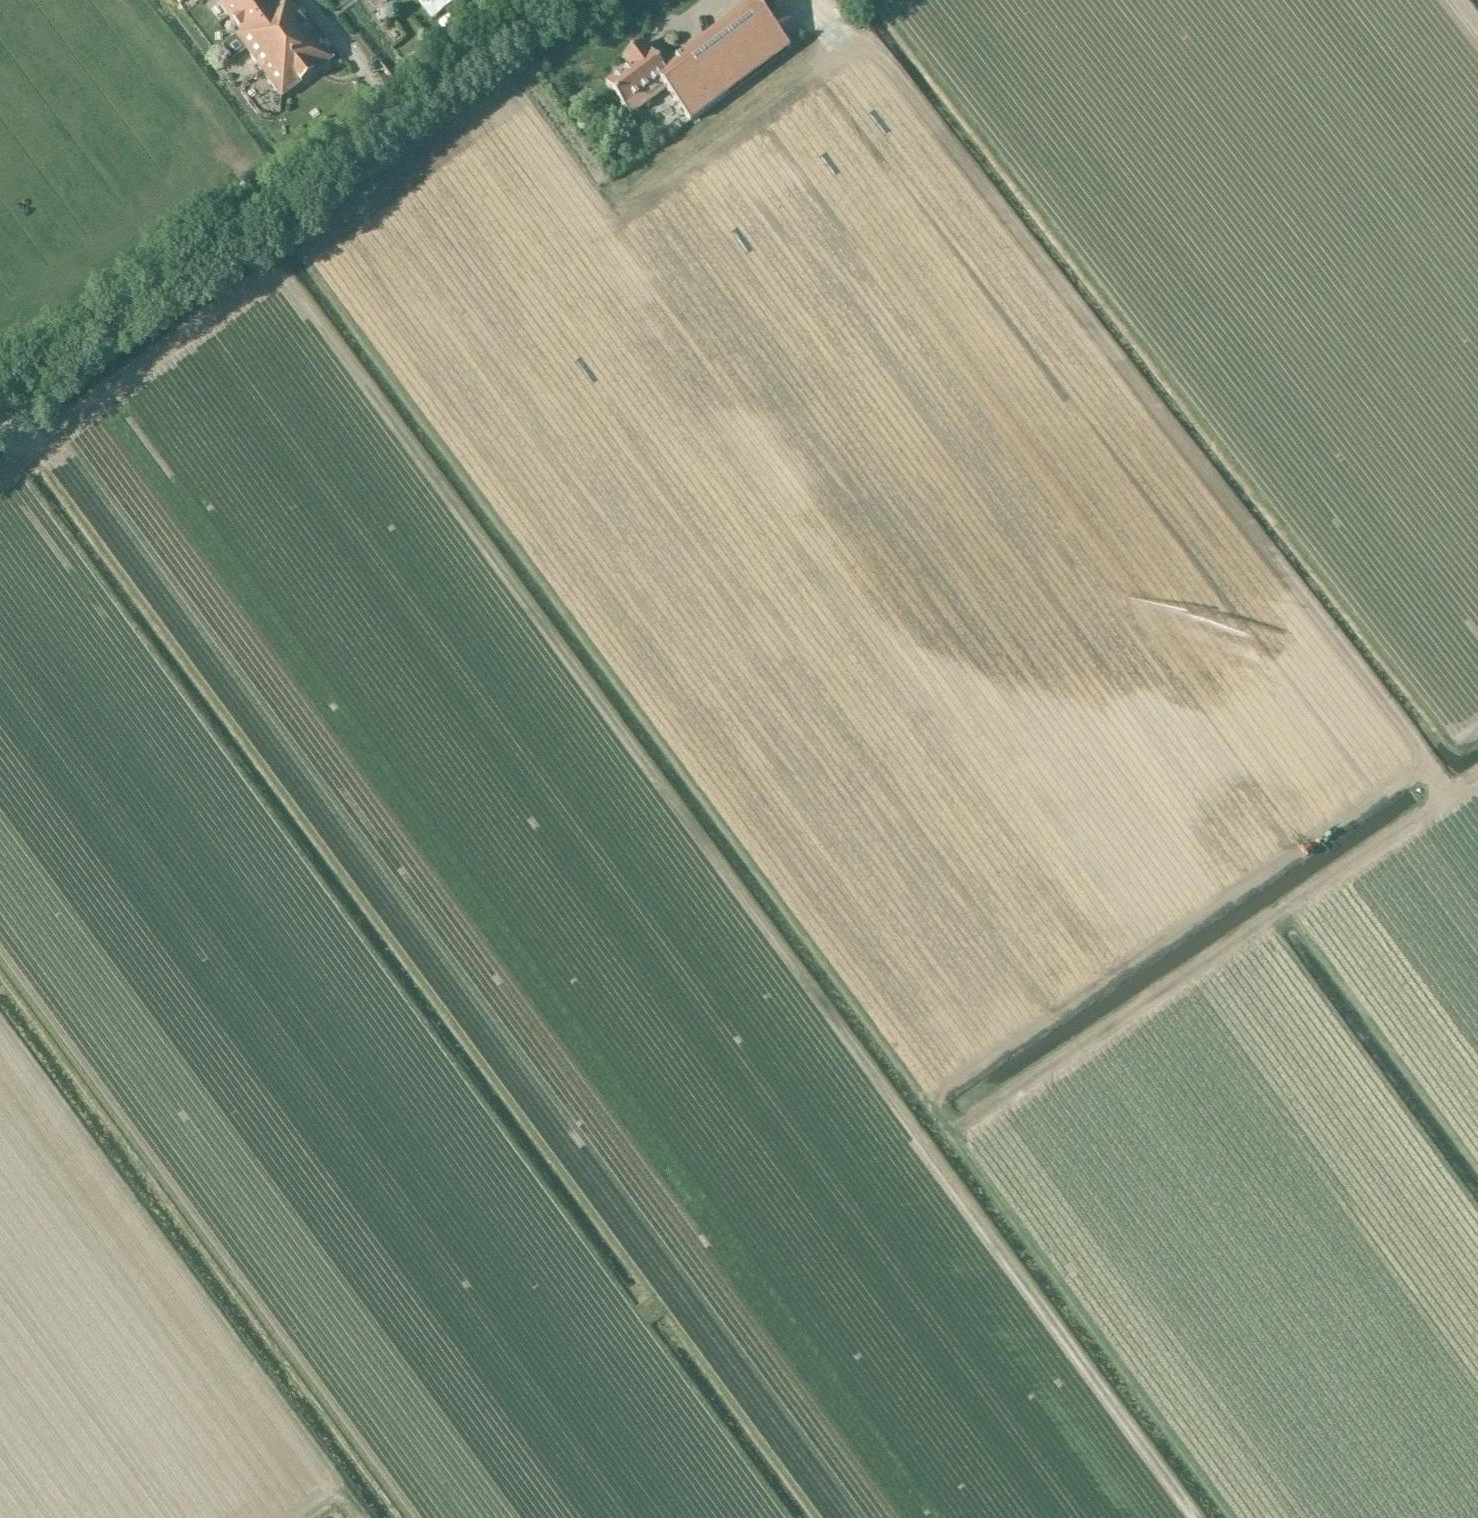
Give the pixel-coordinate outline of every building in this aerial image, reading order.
[(236,37),(282,99),(335,59),(290,0),(216,0),(240,33),(236,37)] [(669,65),(660,63),(651,51),(649,53),(643,45),(624,59),(630,67),(607,84),(627,110),(642,99),(647,105),(667,90),(691,123),(791,49),(755,1),(754,2),(756,5),(688,56),(685,53),(669,65)]
